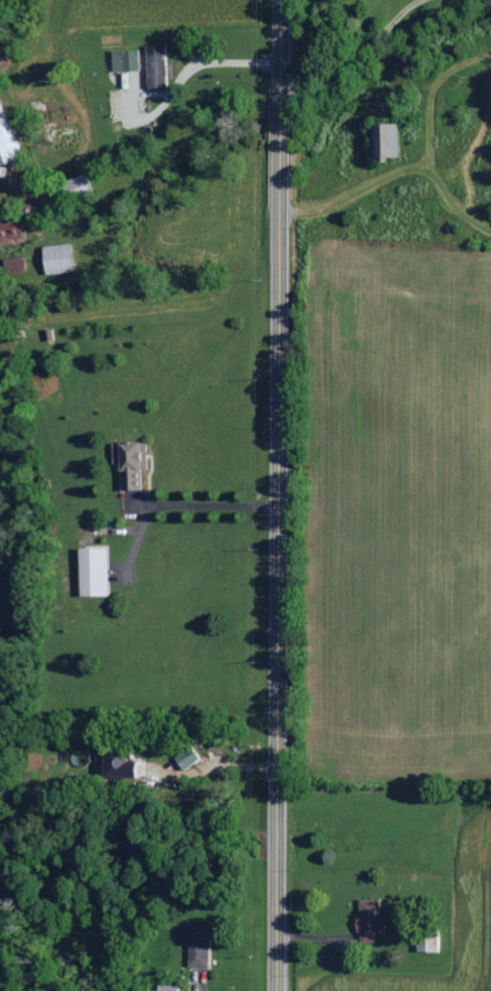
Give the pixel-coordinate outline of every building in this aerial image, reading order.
[(147,88),(166,88),(165,44),(146,44),(147,88)] [(111,50),(112,72),(139,70),(138,49),(111,50)] [(21,153),(0,100),(0,161),(21,153)] [(397,122),(377,122),(378,157),(398,157),(397,122)] [(0,218),(0,245),(21,244),(20,217),(0,218)] [(43,245),(44,273),(72,272),(71,244),(43,245)] [(118,471),(124,471),(125,489),(140,489),(139,461),(146,461),(146,451),(138,451),(138,441),(117,442),(118,471)] [(80,595),(108,595),(106,547),(79,548),(80,595)] [(172,757),(183,770),(199,758),(189,745),(172,757)] [(379,899),(357,899),(359,943),(381,942),(379,899)] [(417,951),(437,952),(438,937),(417,937),(417,951)] [(189,940),(188,966),(208,967),(209,940),(189,940)]
